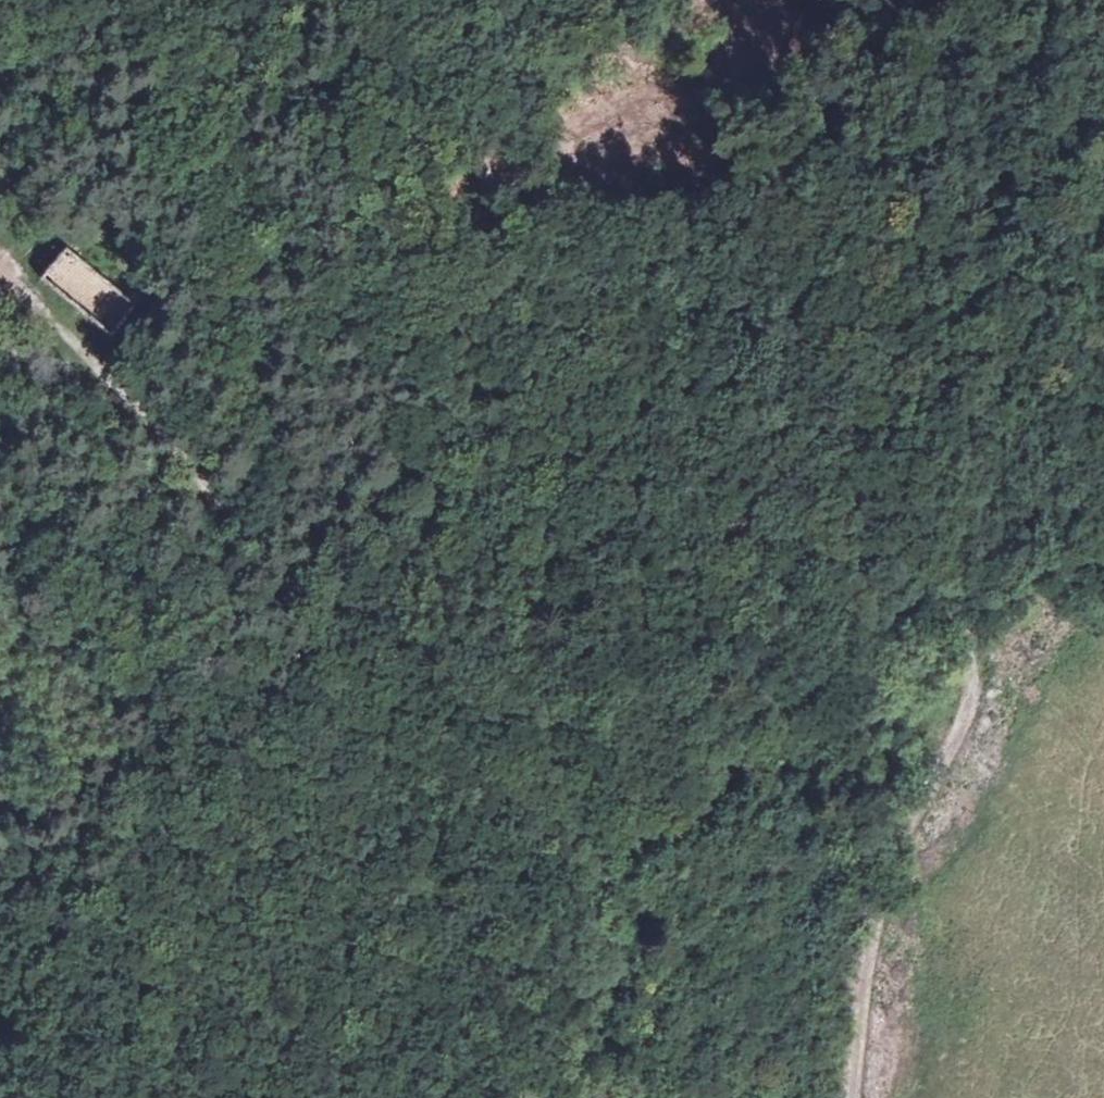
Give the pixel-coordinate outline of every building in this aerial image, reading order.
[(62,244),(35,274),(96,327),(122,296),(62,244)]
